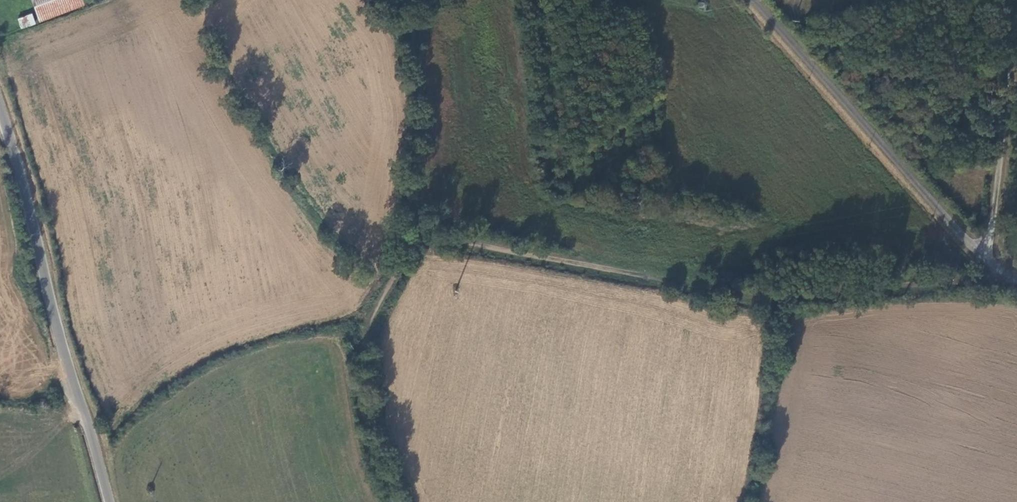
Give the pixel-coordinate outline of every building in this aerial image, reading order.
[(70,6),(67,0),(29,0),(37,20),(70,6)] [(29,13),(14,19),(18,29),(33,23),(29,13)]
